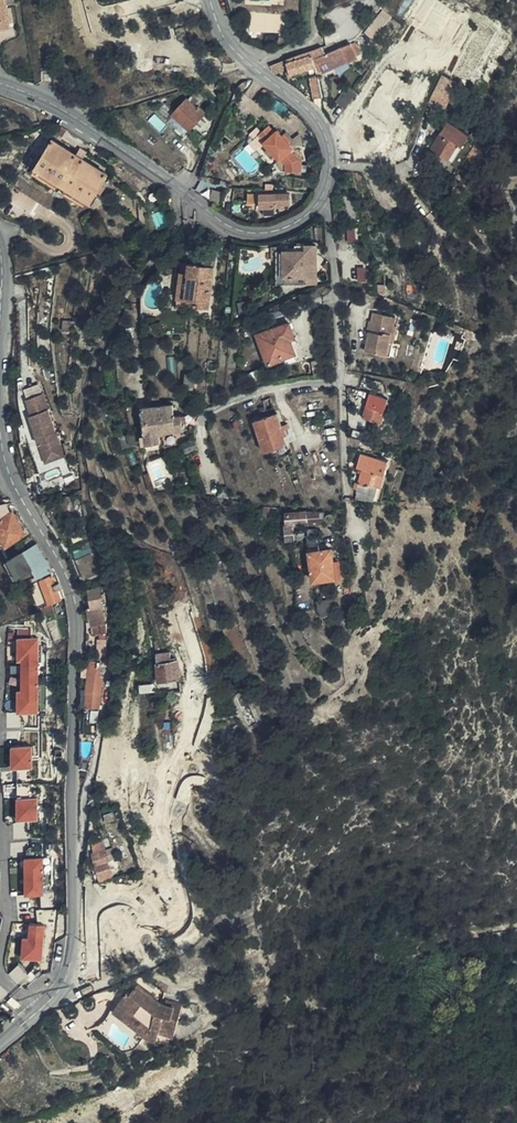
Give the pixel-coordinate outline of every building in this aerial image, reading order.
[(10,3),(1,4),(0,0),(0,27),(7,27),(6,17),(11,16),(10,3)] [(373,35),(389,16),(380,9),(364,29),(373,35)] [(163,36),(173,32),(164,15),(150,21),(152,26),(157,24),(163,36)] [(322,55),(313,57),(320,72),(356,57),(349,42),(322,55)] [(313,57),(311,49),(282,60),(268,65),(272,74),(282,70),(284,76),(293,82),(306,78),(316,74),(313,57)] [(455,79),(441,71),(427,98),(441,106),(455,79)] [(319,93),(316,74),(306,78),(309,94),(319,93)] [(354,93),(348,89),(343,86),(332,102),(342,109),(354,93)] [(188,99),(174,115),(190,129),(205,113),(199,108),(198,108),(188,99)] [(174,115),(170,120),(185,134),(190,129),(174,115)] [(426,146),(443,158),(454,142),(458,145),(465,135),(444,120),(426,146)] [(274,133),(268,126),(258,134),(265,141),(263,142),(267,147),(274,155),(277,158),(278,155),(280,159),(286,165),(292,147),(288,143),(290,141),(284,134),(282,136),(277,130),(274,133)] [(76,154),(52,138),(35,166),(90,201),(107,173),(83,158),(76,154)] [(454,142),(443,158),(447,161),(458,145),(454,142)] [(302,145),(292,147),(286,165),(284,171),(297,176),(301,162),(304,159),(302,145)] [(81,147),(76,154),(83,158),(88,151),(81,147)] [(274,155),(267,147),(263,150),(270,158),(274,155)] [(55,213),(56,212),(62,200),(18,173),(11,185),(55,213)] [(155,211),(154,209),(142,191),(129,178),(125,183),(139,198),(150,214),(155,211)] [(193,191),(210,201),(219,185),(200,181),(193,191)] [(274,193),(275,190),(258,189),(257,205),(262,205),(262,193),(274,193)] [(290,194),(274,193),(262,193),(262,205),(262,207),(277,206),(277,209),(289,209),(289,204),(290,204),(290,194)] [(295,251),(285,251),(285,283),(307,284),(307,276),(317,276),(317,245),(295,245),(295,251)] [(285,283),(285,251),(277,251),(277,283),(285,283)] [(188,290),(187,299),(198,301),(198,306),(210,307),(216,260),(208,259),(208,264),(203,264),(191,263),(189,272),(181,271),(179,288),(188,290)] [(182,262),(181,271),(189,272),(191,263),(182,262)] [(178,298),(187,299),(188,290),(179,288),(178,298)] [(185,309),(187,299),(178,298),(177,307),(185,309)] [(370,312),(368,320),(373,321),(370,332),(366,332),(363,351),(383,355),(387,341),(391,341),(393,326),(390,325),(392,317),(370,312)] [(74,332),(76,320),(64,319),(63,330),(74,332)] [(373,321),(368,320),(366,320),(364,332),(366,332),(370,332),(373,321)] [(134,336),(134,326),(126,326),(126,337),(134,336)] [(293,341),(288,326),(256,336),(266,367),(282,361),(282,359),(294,355),(289,342),(293,341)] [(400,359),(409,361),(413,346),(403,344),(400,359)] [(195,387),(196,374),(188,374),(187,386),(195,387)] [(369,390),(373,379),(364,377),(361,387),(369,390)] [(362,398),(364,391),(356,389),(354,396),(362,398)] [(377,422),(384,398),(367,393),(359,417),(377,422)] [(163,416),(175,415),(174,404),(162,405),(163,416)] [(162,405),(161,405),(154,406),(144,406),(148,434),(158,433),(156,417),(163,416),(162,405)] [(184,430),(182,415),(175,415),(163,416),(156,417),(158,433),(148,434),(148,438),(149,443),(162,442),(162,433),(184,430)] [(19,419),(27,463),(46,459),(38,416),(19,419)] [(283,447),(277,430),(280,429),(275,416),(253,424),(264,454),(283,447)] [(141,429),(133,432),(120,436),(125,447),(145,440),(141,429)] [(185,442),(188,452),(198,449),(195,439),(185,442)] [(354,499),(369,500),(379,501),(381,490),(385,461),(360,454),(356,466),(361,467),(356,482),(354,499)] [(388,487),(396,490),(401,472),(394,470),(388,487)] [(220,494),(221,483),(212,481),(209,493),(220,494)] [(57,496),(41,498),(46,507),(59,503),(57,496)] [(13,510),(10,511),(7,502),(0,504),(0,533),(6,543),(26,532),(13,510)] [(271,513),(271,508),(265,507),(263,515),(271,516),(271,513)] [(316,511),(288,513),(288,524),(286,525),(288,540),(296,539),(296,536),(296,532),(295,524),(317,523),(317,512),(316,511)] [(325,511),(317,512),(317,523),(325,522),(325,519),(325,518),(325,511)] [(487,529),(494,521),(487,517),(481,524),(487,529)] [(84,537),(78,524),(70,527),(76,541),(84,537)] [(310,539),(311,546),(318,545),(315,528),(309,528),(310,539)] [(37,542),(33,534),(25,538),(29,546),(37,542)] [(54,570),(37,542),(29,546),(8,558),(17,575),(33,567),(38,576),(54,570)] [(337,581),(345,581),(342,560),(334,561),(333,548),(312,551),(315,580),(336,577),(337,581)] [(99,571),(91,553),(78,558),(86,577),(99,571)] [(65,598),(61,582),(56,584),(53,577),(41,581),(49,604),(65,598)] [(109,616),(107,604),(105,604),(103,588),(91,590),(93,606),(92,607),(98,629),(108,628),(109,616)] [(333,609),(333,599),(319,600),(321,610),(333,609)] [(350,633),(359,617),(352,612),(343,629),(350,633)] [(41,711),(39,636),(17,636),(18,660),(21,660),(21,689),(17,689),(17,712),(41,711)] [(93,654),(92,660),(106,662),(107,652),(101,652),(101,655),(93,654)] [(180,679),(179,661),(172,661),(171,652),(158,653),(161,680),(180,679)] [(106,668),(91,666),(88,692),(97,694),(103,695),(106,668)] [(56,701),(56,682),(52,682),(51,687),(46,687),(47,701),(56,701)] [(156,691),(155,684),(142,684),(142,692),(156,691)] [(95,747),(98,708),(89,708),(89,711),(86,710),(86,718),(88,718),(88,724),(86,724),(85,739),(88,739),(87,747),(95,747)] [(54,746),(54,735),(45,735),(45,746),(54,746)] [(33,766),(33,744),(11,744),(11,767),(33,766)] [(17,796),(17,818),(40,818),(39,795),(17,796)] [(94,843),(94,852),(103,850),(105,849),(104,840),(94,843)] [(105,849),(103,850),(106,862),(111,861),(112,861),(109,849),(105,849)] [(106,862),(103,850),(94,852),(98,865),(106,862)] [(44,856),(24,856),(25,894),(46,893),(44,856)] [(106,862),(98,865),(99,870),(112,866),(111,861),(106,862)] [(22,958),(45,958),(45,922),(30,922),(30,935),(22,935),(22,958)] [(130,995),(114,1014),(130,1027),(135,1020),(153,1035),(176,1037),(181,1008),(166,1005),(165,1010),(140,989),(133,998),(130,995)] [(135,1020),(130,1027),(148,1041),(156,1044),(172,1040),(176,1037),(153,1035),(135,1020)]
